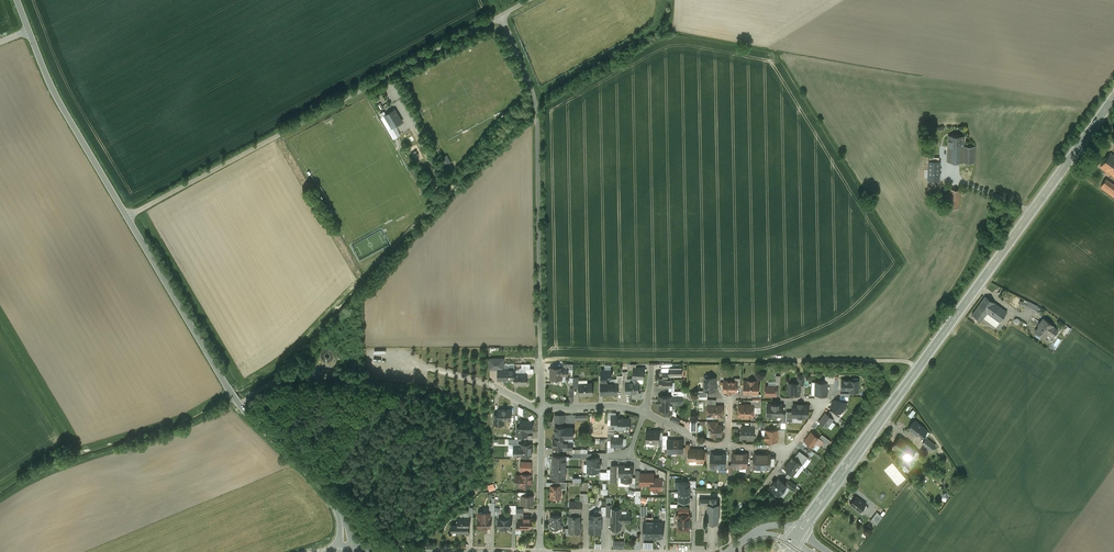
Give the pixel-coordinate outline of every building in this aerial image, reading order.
[(395,109),(385,115),(392,127),(402,121),(395,109)] [(964,136),(948,136),(948,145),(964,146),(964,136)] [(964,146),(948,145),(947,161),(974,162),(975,146),(964,146)] [(1100,166),(1109,173),(1113,166),(1113,155),(1110,153),(1100,166)] [(447,155),(441,158),(445,166),(451,163),(447,155)] [(939,158),(930,157),(929,179),(938,180),(939,158)] [(1106,179),(1101,185),(1102,185),(1101,187),(1113,197),(1113,184),(1106,179)] [(961,191),(949,189),(946,207),(957,209),(961,191)] [(994,302),(985,296),(980,303),(980,302),(972,314),(981,320),(987,312),(994,302)] [(1037,312),(1040,306),(1023,297),(1020,304),(1037,312)] [(1013,315),(994,302),(987,312),(990,314),(989,316),(995,319),(996,318),(1000,321),(1004,315),(1010,319),(1013,315)] [(1053,325),(1043,318),(1040,323),(1041,323),(1036,331),(1045,337),(1049,331),(1054,335),(1058,329),(1053,326),(1053,325)] [(562,367),(551,367),(551,368),(551,371),(553,372),(551,373),(551,374),(551,379),(556,379),(556,378),(562,378),(562,375),(567,375),(568,369),(567,368),(563,368),(562,368),(562,367)] [(672,367),(663,367),(662,368),(661,368),(661,372),(663,372),(663,378),(659,378),(659,386),(663,386),(663,387),(669,387),(672,387),(672,382),(672,379),(672,375),(682,375),(682,367),(672,367)] [(636,368),(634,368),(633,370),(633,378),(637,378),(643,379),(644,368),(638,368),(636,368)] [(515,369),(504,369),(502,369),(498,369),(498,379),(514,379),(515,379),(515,373),(515,369)] [(617,383),(607,384),(607,378),(611,378),(611,370),(601,370),(601,382),(601,392),(604,392),(604,394),(618,394),(617,383)] [(515,373),(515,379),(514,379),(514,384),(526,384),(526,373),(515,373)] [(716,377),(705,377),(704,390),(698,390),(698,392),(708,392),(708,390),(715,390),(716,377)] [(637,378),(633,378),(627,379),(626,379),(626,382),(626,393),(638,393),(638,381),(637,381),(637,378)] [(858,380),(841,380),(841,390),(850,390),(850,392),(858,392),(858,380)] [(734,381),(730,381),(730,382),(724,382),(724,392),(727,392),(727,393),(731,393),(731,392),(736,392),(736,385),(736,381),(734,381)] [(754,381),(749,381),(748,381),(745,381),(744,381),(744,393),(744,394),(753,394),(758,394),(758,382),(754,382),(754,381)] [(825,382),(816,382),(816,387),(816,394),(821,394),(821,395),(827,395),(827,383),(827,382),(825,382)] [(592,383),(579,384),(579,395),(593,394),(592,383)] [(797,383),(790,383),(790,387),(789,388),(789,394),(799,394),(800,384),(800,383),(797,383)] [(776,386),(765,386),(765,395),(776,395),(776,386)] [(672,396),(659,396),(659,399),(658,399),(658,403),(659,403),(659,410),(659,409),(664,410),(664,413),(672,413),(672,410),(672,409),(672,404),(675,404),(678,404),(678,397),(678,396),(672,396)] [(831,407),(841,415),(848,405),(838,398),(831,407)] [(748,404),(745,404),(745,405),(740,405),(740,406),(739,406),(738,407),(738,409),(739,410),(740,410),(739,416),(753,416),(753,407),(753,405),(751,405),(748,405),(748,404)] [(782,404),(767,404),(767,415),(781,416),(782,416),(782,413),(782,404)] [(802,404),(798,404),(798,405),(793,405),(793,411),(792,416),(793,416),(807,417),(808,405),(802,405),(802,404)] [(716,405),(708,405),(708,406),(708,415),(714,416),(719,416),(722,416),(723,406),(716,405)] [(506,409),(503,409),(503,410),(498,409),(498,414),(498,424),(504,424),(504,419),(510,420),(510,410),(506,410),(506,409)] [(838,416),(830,410),(827,414),(833,419),(835,420),(838,416)] [(827,414),(826,413),(819,421),(827,427),(833,419),(827,414)] [(630,418),(617,418),(617,415),(612,415),(611,424),(611,428),(614,428),(615,428),(624,428),(624,432),(629,432),(630,418)] [(914,420),(908,428),(917,435),(919,432),(923,427),(914,420),(915,420),(914,420)] [(532,421),(521,421),(521,427),(521,431),(527,431),(532,431),(532,421)] [(718,425),(711,425),(711,426),(711,431),(712,431),(712,436),(713,436),(715,437),(716,436),(721,436),(721,430),(722,430),(722,425),(718,425)] [(751,426),(742,426),(741,438),(753,438),(753,429),(754,427),(751,426)] [(521,427),(517,427),(517,436),(525,436),(527,436),(527,435),(527,431),(521,431),(521,427)] [(571,427),(555,427),(555,438),(563,438),(570,438),(571,427)] [(927,430),(923,427),(919,432),(923,436),(927,430)] [(659,431),(652,431),(652,430),(646,430),(646,442),(659,443),(659,439),(659,431)] [(778,430),(766,430),(766,433),(765,434),(765,437),(766,438),(766,440),(777,441),(777,437),(778,430)] [(823,441),(819,438),(811,432),(805,441),(813,447),(816,443),(820,446),(821,444),(823,441)] [(830,440),(822,434),(819,438),(823,441),(821,444),(825,447),(830,440)] [(614,437),(611,437),(611,441),(611,446),(622,446),(622,437),(614,437)] [(910,445),(900,437),(893,445),(893,446),(894,445),(898,449),(896,451),(902,455),(905,451),(911,455),(915,450),(910,445)] [(563,438),(555,438),(554,438),(553,448),(571,449),(571,443),(563,443),(563,438)] [(935,445),(927,438),(923,443),(931,450),(935,445)] [(682,440),(668,440),(668,441),(667,445),(667,454),(672,455),(672,452),(682,452),(682,447),(682,440)] [(531,444),(521,443),(521,446),(521,455),(521,456),(531,456),(531,444)] [(915,450),(911,455),(914,458),(919,453),(915,450)] [(799,451),(793,459),(801,465),(802,465),(808,457),(799,451)] [(768,454),(761,454),(761,467),(761,468),(769,469),(770,468),(770,463),(770,457),(770,454),(768,454)] [(662,466),(667,458),(663,455),(658,463),(662,466)] [(565,456),(553,456),(553,467),(565,467),(565,456)] [(591,458),(587,458),(587,459),(587,472),(598,472),(598,459),(591,458)] [(784,468),(793,475),(801,465),(793,459),(792,458),(784,468)] [(531,463),(521,462),(520,467),(522,467),(522,471),(531,471),(531,463)] [(611,477),(611,478),(611,479),(611,481),(617,481),(617,477),(619,477),(619,481),(631,482),(631,476),(632,476),(632,466),(619,466),(617,466),(611,466),(611,469),(611,477)] [(565,467),(553,467),(553,479),(565,479),(565,467)] [(665,472),(659,469),(657,473),(659,474),(659,478),(662,478),(662,479),(665,479),(665,472)] [(641,473),(640,473),(640,480),(640,485),(645,485),(645,484),(651,484),(653,484),(653,485),(654,485),(654,478),(654,473),(641,473)] [(531,475),(521,474),(521,475),(517,475),(517,485),(521,485),(521,486),(530,487),(530,486),(531,486),(532,482),(531,482),(531,475)] [(659,478),(654,478),(654,485),(653,485),(653,484),(651,484),(651,490),(654,490),(658,490),(661,490),(661,485),(662,485),(662,479),(662,478),(659,478)] [(780,496),(787,486),(787,485),(785,484),(779,479),(776,482),(775,481),(772,485),(773,486),(771,489),(780,496)] [(788,479),(785,484),(787,485),(787,486),(792,490),(796,485),(788,479)] [(678,492),(690,492),(690,488),(690,482),(678,482),(678,492)] [(558,486),(551,486),(551,498),(560,498),(560,488),(560,486),(558,486)] [(690,502),(690,492),(678,492),(678,502),(690,502)] [(582,493),(570,493),(570,511),(571,511),(570,516),(577,516),(577,511),(582,511),(582,502),(582,493)] [(532,496),(522,496),(522,504),(532,505),(532,496)] [(716,497),(710,497),(710,499),(704,499),(704,504),(705,504),(704,519),(703,523),(708,523),(707,522),(719,523),(719,503),(716,503),(716,497)] [(866,504),(856,497),(850,504),(860,511),(865,504),(866,504)] [(612,508),(611,515),(611,529),(621,529),(621,522),(630,522),(630,514),(621,514),(621,508),(612,508)] [(882,517),(877,511),(870,520),(876,525),(882,517)] [(490,512),(479,512),(478,518),(478,521),(478,524),(478,527),(479,527),(490,527),(490,518),(490,515),(490,512)] [(589,514),(589,532),(601,532),(602,516),(602,515),(594,515),(589,514)] [(689,514),(678,514),(678,529),(689,529),(689,514)] [(532,518),(526,518),(526,515),(523,515),(522,515),(522,518),(521,518),(521,521),(521,528),(522,528),(532,528),(532,518)] [(561,516),(551,516),(550,528),(561,528),(561,516)] [(570,516),(569,516),(569,530),(574,530),(575,532),(580,532),(580,520),(579,520),(579,516),(577,516),(570,516)] [(469,518),(458,517),(458,524),(458,527),(469,527),(469,518)] [(511,518),(499,518),(499,527),(511,528),(511,518)] [(653,521),(644,521),(644,537),(653,537),(653,521)] [(663,521),(653,521),(653,537),(662,537),(663,521)] [(469,527),(458,527),(458,524),(451,524),(451,533),(457,533),(457,532),(469,532),(469,527)]
